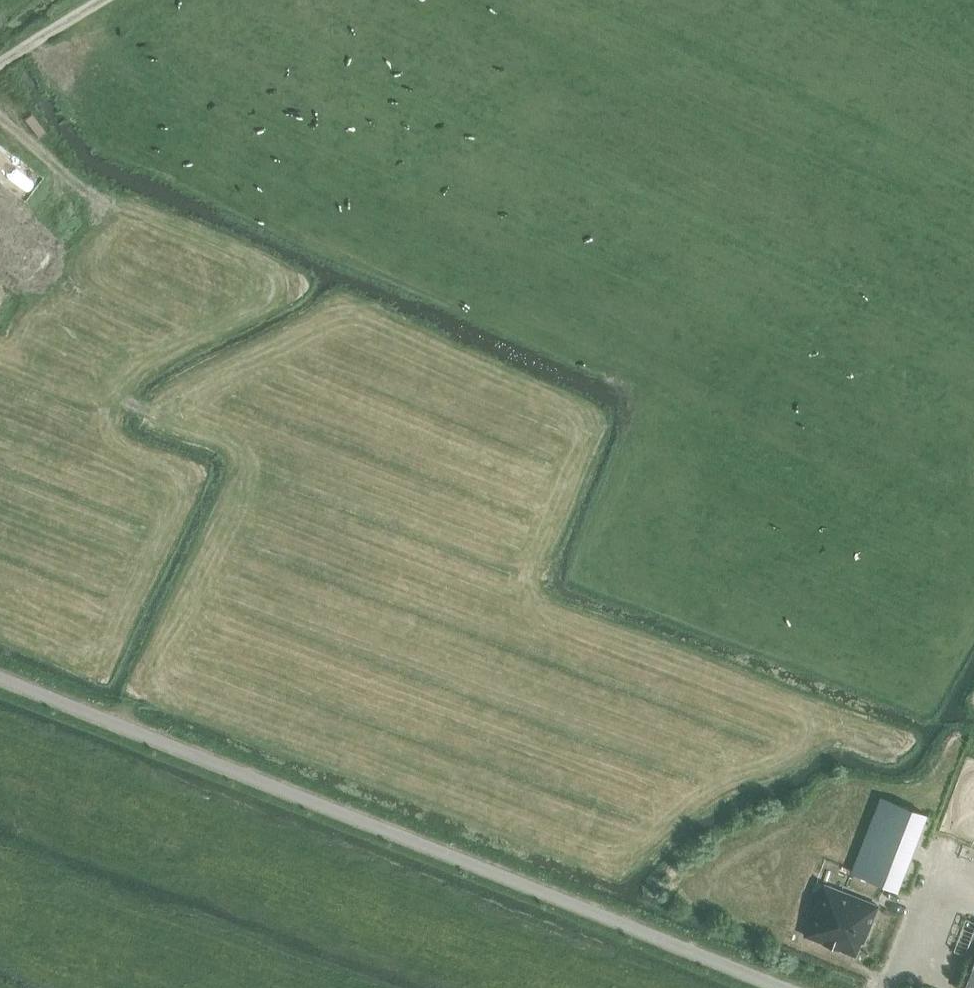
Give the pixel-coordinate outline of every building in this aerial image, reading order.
[(850,872),(881,882),(898,888),(926,811),(879,795),(850,872)] [(813,864),(821,867),(824,859),(816,856),(813,864)] [(824,884),(804,934),(853,954),(859,941),(862,942),(876,904),(824,884)] [(972,931),(964,954),(973,958),(962,987),(973,987),(973,932),(972,931)]
